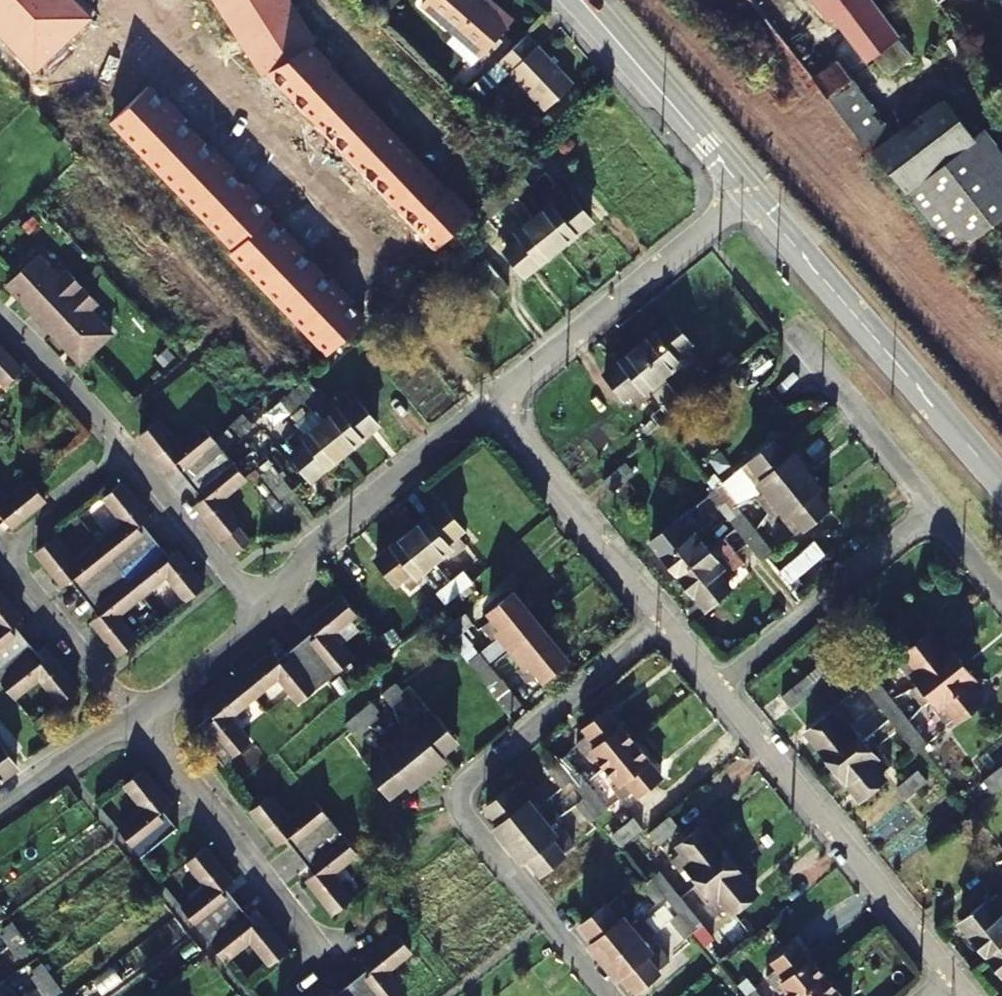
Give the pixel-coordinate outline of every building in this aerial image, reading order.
[(34,84),(88,17),(72,0),(0,0),(0,47),(34,84)] [(420,2),(449,29),(479,0),(422,0),(420,2)] [(449,29),(480,57),(514,22),(497,5),(491,11),(480,0),(479,0),(449,29)] [(876,62),(889,78),(914,59),(870,0),(818,0),(832,19),(839,14),(876,62)] [(529,35),(500,64),(521,85),(550,58),(529,35)] [(550,58),(521,85),(543,107),(571,80),(550,58)] [(814,81),(828,99),(853,80),(838,62),(814,81)] [(488,75),(470,92),(481,103),(499,86),(488,75)] [(543,107),(548,112),(576,85),(571,80),(543,107)] [(150,84),(109,126),(230,251),(271,216),(150,84)] [(953,257),(1001,219),(1001,175),(976,140),(945,100),(872,155),(953,257)] [(1001,175),(1001,152),(987,132),(976,140),(1001,175)] [(571,200),(567,203),(558,193),(546,204),(550,209),(535,222),(559,251),(591,224),(571,200)] [(508,253),(527,277),(559,251),(535,222),(518,236),(513,230),(501,240),(510,251),(508,253)] [(7,283),(81,362),(92,352),(113,333),(90,309),(99,301),(84,285),(70,269),(61,278),(39,254),(18,273),(7,283)] [(688,349),(693,345),(672,320),(639,348),(664,379),(681,365),(685,370),(697,360),(688,349)] [(653,395),(649,391),(664,379),(639,348),(607,374),(627,399),(632,395),(641,405),(653,395)] [(8,386),(21,374),(3,354),(0,352),(0,378),(8,386)] [(315,387),(307,378),(294,390),(302,399),(315,387)] [(678,395),(687,406),(701,394),(692,384),(678,395)] [(302,399),(294,390),(281,401),(290,411),(302,399)] [(353,405),(344,394),(331,405),(336,410),(321,422),(345,452),(378,426),(357,402),(353,405)] [(666,405),(675,416),(687,406),(678,395),(666,405)] [(246,522),(226,497),(249,477),(227,449),(209,425),(185,444),(164,418),(147,431),(174,466),(181,460),(208,495),(201,500),(240,552),(255,540),(243,525),(246,522)] [(345,452),(321,422),(304,436),(299,431),(287,442),(296,452),(291,457),(311,480),(345,452)] [(765,492),(766,494),(782,480),(774,470),(787,459),(774,443),(741,471),(755,488),(758,485),(765,492)] [(787,459),(774,470),(782,480),(766,494),(777,508),(793,495),(801,504),(814,492),(820,488),(793,454),(787,459)] [(4,519),(11,526),(46,498),(32,480),(6,501),(0,493),(0,522),(4,519)] [(112,536),(77,563),(56,536),(39,550),(66,585),(73,579),(99,613),(93,618),(120,653),(138,639),(118,613),(169,574),(189,599),(206,585),(179,550),(171,556),(145,522),(152,516),(125,482),(108,496),(128,523),(112,536)] [(715,492),(725,504),(731,500),(721,487),(715,492)] [(725,504),(715,492),(709,496),(720,509),(725,504)] [(765,492),(755,500),(768,517),(778,509),(777,508),(766,494),(765,492)] [(777,508),(778,509),(784,517),(780,520),(794,537),(828,509),(814,492),(801,504),(793,495),(777,508)] [(725,504),(732,513),(738,508),(731,500),(725,504)] [(736,519),(732,513),(725,504),(720,509),(731,523),(736,519)] [(458,534),(462,531),(443,507),(411,533),(434,563),(451,550),(455,555),(468,545),(458,534)] [(732,513),(736,519),(743,514),(738,508),(732,513)] [(748,521),(743,514),(736,519),(742,526),(748,521)] [(702,530),(692,519),(681,527),(676,522),(653,541),(680,575),(709,552),(696,535),(702,530)] [(737,530),(742,526),(736,519),(731,523),(737,530)] [(756,531),(748,521),(742,526),(750,536),(756,531)] [(737,530),(749,545),(754,541),(750,536),(742,526),(737,530)] [(750,536),(754,541),(760,536),(756,531),(750,536)] [(422,582),(418,577),(434,563),(411,533),(377,560),(397,584),(401,581),(410,592),(422,582)] [(768,557),(774,552),(760,536),(754,541),(768,557)] [(754,541),(749,545),(762,562),(768,557),(754,541)] [(709,552),(680,575),(706,607),(729,587),(726,583),(737,574),(727,562),(721,566),(709,552)] [(451,585),(460,596),(473,585),(464,575),(451,585)] [(15,696),(40,675),(60,699),(78,685),(51,650),(44,657),(17,623),(25,616),(0,585),(0,677),(15,696)] [(437,597),(446,607),(460,596),(451,585),(437,597)] [(539,628),(513,594),(489,613),(492,617),(482,626),(492,639),(497,635),(511,651),(539,628)] [(251,743),(231,716),(245,704),(280,676),(302,703),(331,679),(356,659),(333,632),(357,613),(343,595),(311,622),(317,631),(282,658),(275,651),(207,706),(213,714),(196,727),(225,764),(251,743)] [(539,628),(511,651),(524,667),(519,672),(529,685),(541,676),(544,680),(566,661),(539,628)] [(944,651),(930,634),(896,662),(911,680),(914,678),(919,684),(921,686),(938,671),(930,662),(944,651)] [(970,684),(976,680),(949,647),(944,651),(930,662),(938,671),(921,686),(932,700),(949,686),(957,695),(970,684)] [(477,656),(467,664),(478,678),(488,669),(477,656)] [(837,675),(827,663),(785,697),(795,709),(837,675)] [(488,669),(478,678),(489,692),(499,683),(488,669)] [(870,684),(883,700),(889,696),(875,679),(870,684)] [(864,689),(877,705),(883,700),(870,684),(864,689)] [(922,707),(932,700),(921,686),(919,684),(910,691),(922,707)] [(949,728),(983,700),(970,684),(957,695),(949,686),(932,700),(938,708),(935,711),(949,728)] [(385,699),(394,709),(404,702),(401,698),(405,695),(399,687),(385,699)] [(893,700),(889,696),(883,700),(887,704),(893,700)] [(877,705),(891,722),(897,717),(887,704),(883,700),(877,705)] [(887,704),(897,717),(903,712),(893,700),(887,704)] [(363,716),(372,727),(382,719),(378,715),(384,711),(378,704),(363,716)] [(444,729),(427,708),(412,720),(416,727),(429,741),(440,755),(455,743),(444,729)] [(851,728),(857,723),(846,710),(835,720),(831,714),(808,733),(835,766),(864,743),(851,728)] [(636,744),(609,712),(585,731),(589,736),(578,745),(588,757),(593,754),(605,769),(636,744)] [(912,723),(903,712),(897,717),(906,728),(912,723)] [(363,716),(350,726),(356,734),(361,730),(364,734),(372,727),(363,716)] [(891,722),(904,738),(910,733),(906,728),(897,717),(891,722)] [(384,732),(394,744),(393,745),(405,760),(396,767),(408,782),(412,787),(445,761),(440,755),(429,741),(420,749),(407,733),(399,721),(384,732)] [(906,728),(910,733),(916,728),(912,723),(906,728)] [(416,727),(407,733),(420,749),(429,741),(416,727)] [(923,750),(929,745),(916,728),(910,733),(923,750)] [(910,733),(904,738),(917,755),(923,750),(910,733)] [(18,764),(0,740),(0,778),(18,764)] [(882,755),(877,759),(864,743),(835,766),(861,799),(884,780),(880,776),(891,766),(882,755)] [(636,744),(605,769),(618,785),(614,789),(624,802),(635,793),(638,797),(663,777),(636,744)] [(372,770),(391,795),(408,782),(396,767),(405,760),(393,745),(386,752),(380,745),(365,758),(374,769),(372,770)] [(576,793),(585,786),(561,756),(552,763),(565,780),(576,793)] [(552,763),(543,770),(556,787),(565,780),(552,763)] [(138,851),(143,856),(178,828),(163,810),(171,804),(143,770),(126,783),(146,809),(121,829),(123,832),(138,851)] [(987,782),(996,794),(1001,790),(1001,771),(987,782)] [(515,816),(523,825),(538,813),(529,803),(535,799),(522,782),(517,786),(501,798),(485,811),(500,828),(515,816)] [(585,805),(597,819),(606,812),(585,786),(576,793),(581,800),(585,805)] [(354,899),(333,872),(357,854),(316,800),(291,820),(271,795),(254,809),(280,843),(289,836),(316,872),(308,878),(335,914),(354,899)] [(577,812),(585,805),(581,800),(578,800),(571,805),(577,812)] [(534,839),(549,827),(560,817),(550,804),(538,814),(538,813),(523,825),(515,816),(500,828),(497,831),(523,864),(528,860),(541,849),(534,839)] [(589,826),(597,819),(585,805),(577,812),(589,826)] [(658,848),(680,830),(671,818),(649,836),(658,848)] [(540,875),(575,847),(563,833),(558,838),(549,827),(534,839),(541,849),(528,860),(540,875)] [(729,861),(703,829),(680,849),(684,853),(673,862),(682,874),(688,870),(700,885),(729,861)] [(200,929),(216,949),(225,960),(250,940),(270,965),(288,951),(260,915),(253,921),(225,888),(233,881),(205,847),(187,861),(208,887),(183,907),(185,909),(200,929)] [(729,861),(700,885),(713,901),(707,906),(717,918),(728,909),(733,914),(756,895),(729,861)] [(662,900),(671,910),(679,903),(656,874),(647,881),(662,900)] [(638,889),(653,907),(662,900),(647,881),(638,889)] [(0,918),(8,911),(0,899),(0,917),(0,918)] [(618,943),(633,931),(625,921),(630,916),(618,900),(583,928),(597,945),(611,934),(618,943)] [(999,902),(988,911),(983,906),(960,924),(987,959),(1001,947),(1001,905),(999,902)] [(700,929),(679,903),(671,910),(676,917),(681,923),(691,936),(700,929)] [(667,925),(671,931),(681,923),(676,917),(667,925)] [(591,949),(617,980),(622,976),(636,965),(629,956),(644,944),(646,942),(655,935),(646,922),(633,931),(618,943),(611,934),(597,945),(591,949)] [(681,923),(671,931),(682,944),(691,936),(681,923)] [(26,937),(17,924),(9,930),(12,934),(7,938),(13,947),(26,937)] [(387,972),(412,951),(397,933),(363,961),(369,969),(336,995),(406,995),(387,972)] [(26,937),(13,947),(21,957),(25,953),(29,958),(38,952),(26,937)] [(636,993),(659,974),(670,965),(656,949),(651,953),(644,944),(629,956),(636,965),(622,976),(636,993)] [(825,979),(798,946),(774,966),(777,970),(767,979),(777,991),(782,986),(790,995),(803,995),(825,979)] [(987,959),(1001,977),(1001,947),(987,959)] [(57,978),(46,963),(37,970),(42,976),(37,980),(43,988),(57,978)] [(43,988),(49,995),(53,995),(55,995),(56,995),(64,995),(68,993),(57,978),(43,988)] [(803,995),(839,995),(825,979),(803,995)]
